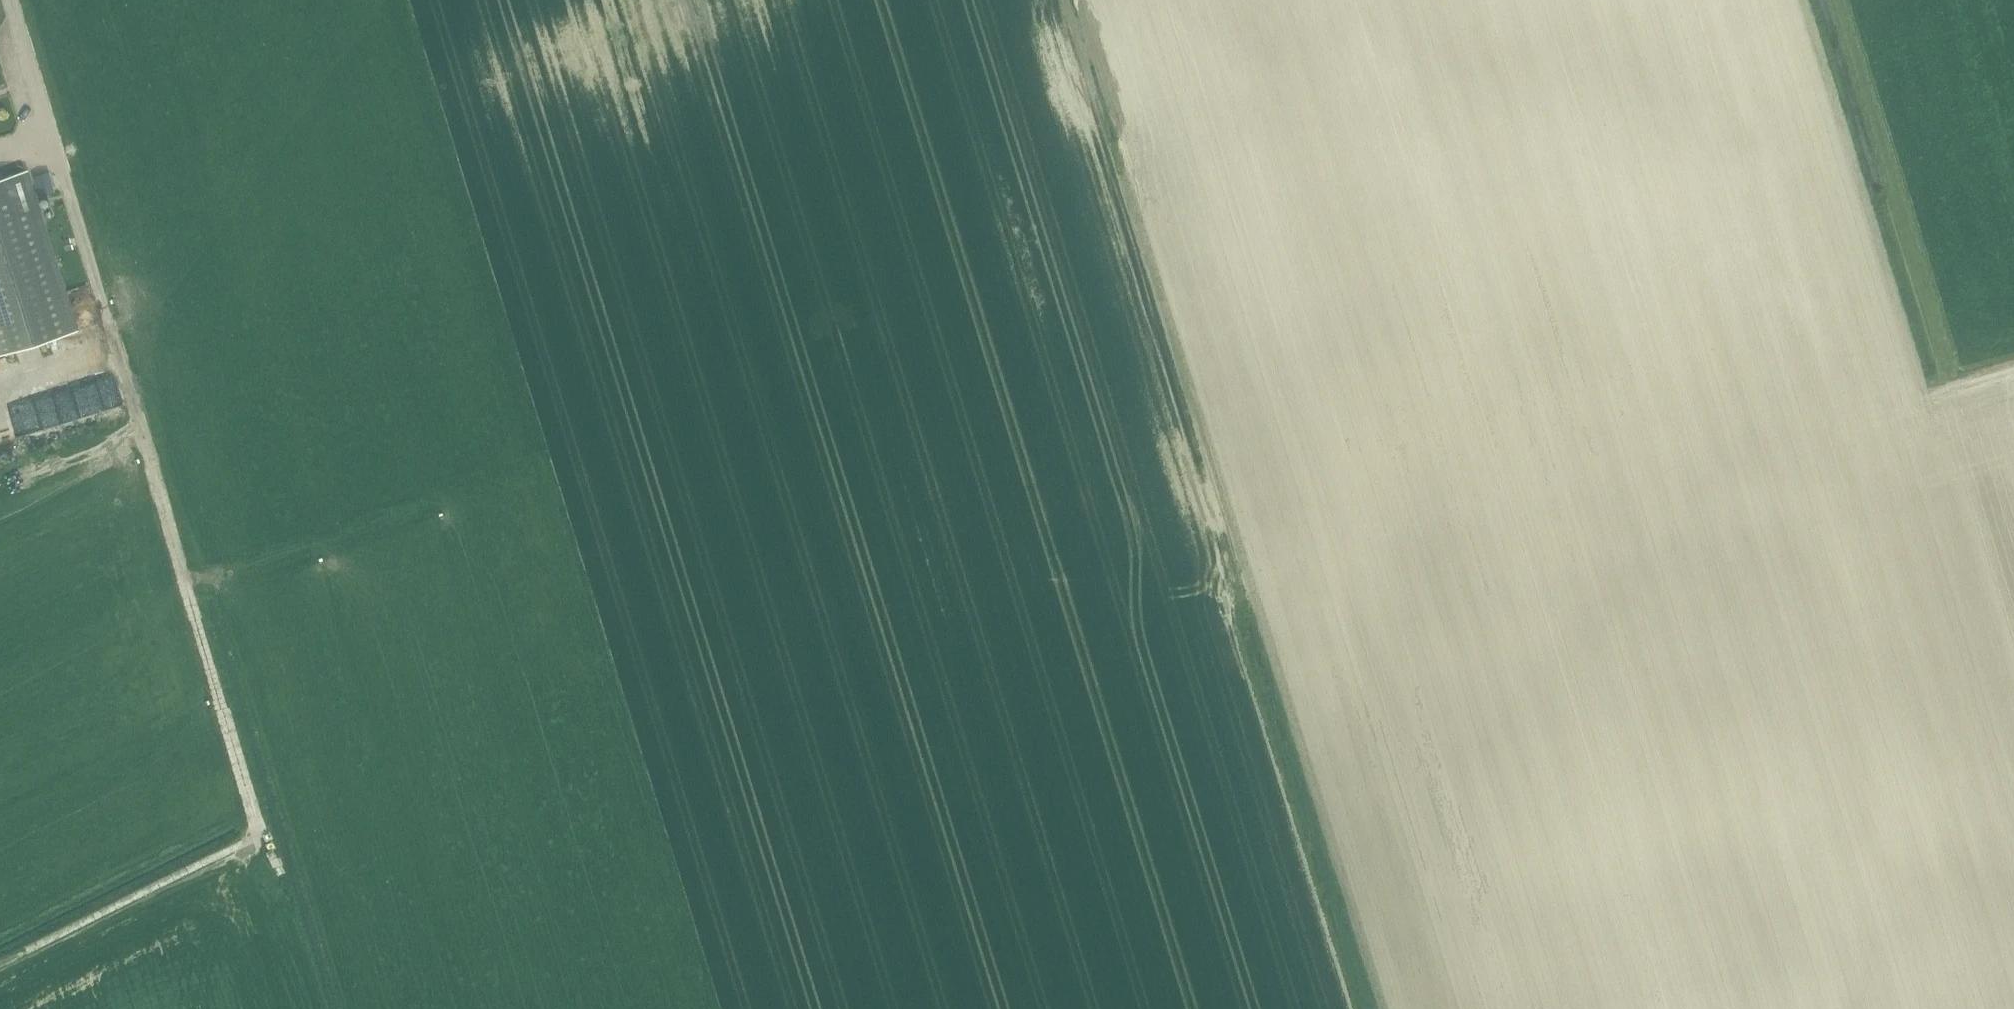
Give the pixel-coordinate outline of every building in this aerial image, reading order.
[(54,169),(30,176),(45,223),(69,216),(54,169)] [(0,179),(0,354),(76,330),(26,171),(0,179)]
